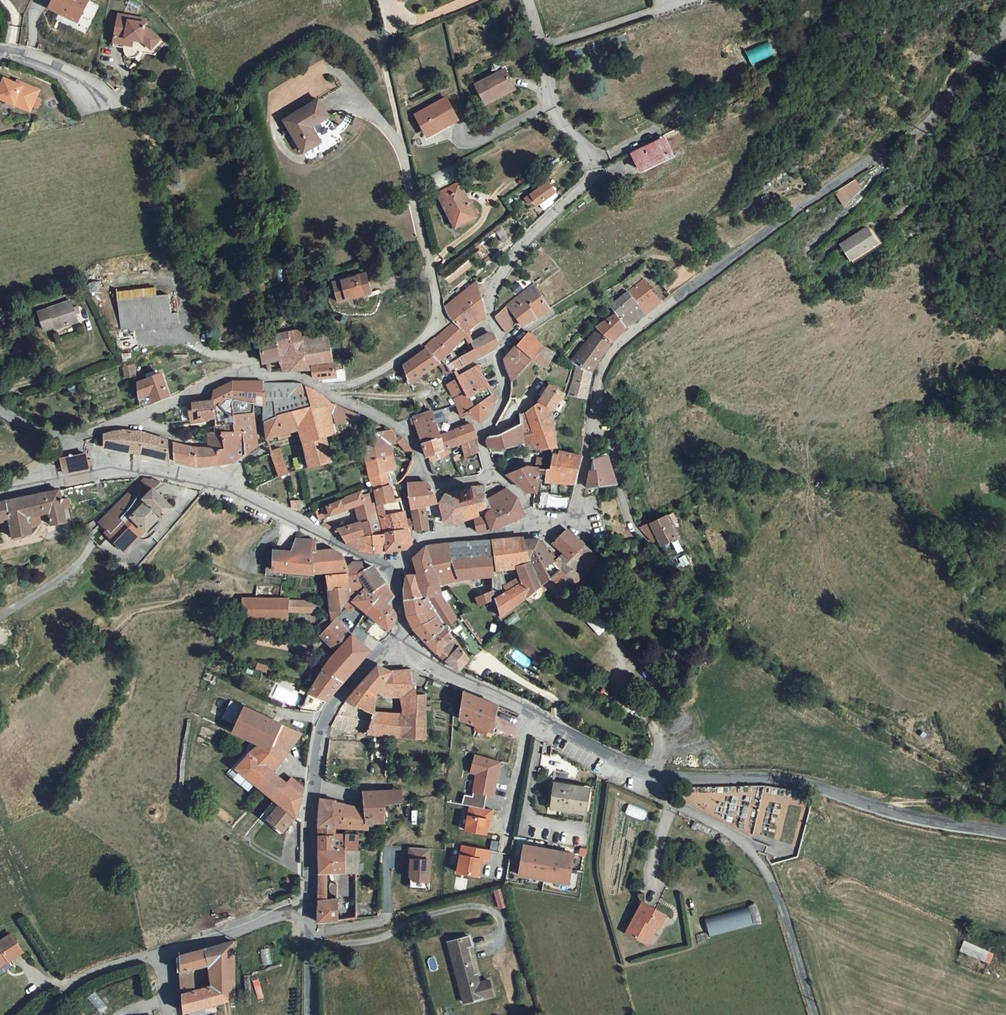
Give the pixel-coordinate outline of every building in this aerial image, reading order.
[(86,0),(52,0),(48,9),(58,14),(55,19),(81,32),(95,4),(86,0)] [(158,40),(144,28),(145,21),(118,16),(114,37),(132,41),(141,42),(150,50),(158,40)] [(131,48),(132,41),(114,37),(113,45),(131,48)] [(751,64),(773,53),(767,40),(745,51),(751,64)] [(476,87),(486,104),(515,88),(505,71),(476,87)] [(15,106),(19,98),(35,107),(39,98),(37,97),(41,88),(25,81),(23,85),(0,74),(0,99),(15,106)] [(32,113),(35,107),(19,98),(15,106),(32,113)] [(416,117),(427,137),(458,120),(447,100),(416,117)] [(281,120),(299,154),(317,144),(309,130),(326,120),(316,101),(281,120)] [(631,157),(639,174),(654,167),(675,156),(666,139),(631,157)] [(856,182),(837,194),(844,204),(860,187),(856,182)] [(457,183),(437,193),(454,226),(474,216),(457,183)] [(549,184),(533,195),(544,211),(554,204),(552,201),(550,198),(556,194),(549,184)] [(855,259),(880,243),(869,226),(844,242),(855,259)] [(451,269),(448,265),(439,271),(448,284),(473,266),(466,258),(451,269)] [(368,294),(365,284),(369,283),(366,273),(333,282),(339,302),(368,294)] [(645,279),(628,291),(644,313),(661,301),(645,279)] [(451,321),(453,324),(465,334),(484,317),(485,314),(482,294),(475,281),(445,306),(448,313),(451,321)] [(545,312),(550,308),(534,284),(507,304),(518,319),(522,324),(534,319),(545,312)] [(154,288),(117,291),(120,327),(170,322),(169,314),(167,295),(155,297),(154,288)] [(609,305),(615,313),(626,327),(644,313),(628,291),(609,305)] [(77,321),(70,299),(35,311),(40,328),(53,324),(54,328),(77,321)] [(493,317),(505,331),(518,319),(507,304),(493,317)] [(177,313),(169,314),(170,322),(177,321),(177,313)] [(615,313),(596,328),(611,341),(626,327),(615,313)] [(465,334),(453,324),(425,345),(427,347),(438,364),(441,361),(449,369),(453,366),(445,355),(466,335),(465,334)] [(266,364),(269,364),(282,361),(284,372),(310,370),(309,364),(331,360),(328,332),(304,336),(301,328),(262,337),(266,364)] [(590,371),(611,341),(596,328),(570,361),(576,365),(590,371)] [(516,345),(533,360),(545,346),(530,331),(516,345)] [(474,348),(454,360),(458,367),(495,345),(496,342),(497,339),(495,336),(493,334),(488,334),(471,342),(474,348)] [(512,382),(533,360),(516,345),(505,357),(504,360),(505,365),(512,382)] [(546,367),(555,352),(545,346),(533,360),(546,367)] [(402,365),(410,383),(438,364),(427,347),(402,365)] [(312,365),(314,380),(334,376),(332,361),(312,365)] [(441,361),(438,364),(445,373),(449,369),(441,361)] [(125,365),(126,375),(135,374),(134,364),(125,365)] [(590,371),(576,365),(567,396),(585,398),(591,373),(590,371)] [(464,391),(473,406),(492,393),(483,379),(479,371),(476,366),(456,376),(464,391)] [(464,391),(456,376),(444,384),(453,398),(464,391)] [(147,382),(136,386),(137,401),(150,396),(153,404),(168,398),(159,377),(156,378),(147,382)] [(252,413),(256,405),(263,405),(262,382),(232,381),(213,390),(211,399),(212,415),(214,431),(220,431),(242,431),(244,454),(257,446),(252,413)] [(301,383),(294,382),(262,382),(263,405),(263,420),(278,413),(316,403),(315,398),(317,392),(301,383)] [(564,394),(550,384),(540,399),(551,407),(554,409),(564,394)] [(462,417),(468,415),(473,406),(464,391),(453,398),(455,405),(462,417)] [(493,396),(492,393),(473,406),(468,415),(480,421),(486,418),(493,396)] [(204,418),(212,415),(211,399),(201,401),(204,418)] [(534,433),(524,435),(526,442),(532,448),(541,450),(556,448),(551,407),(540,399),(537,403),(525,413),(528,419),(534,433)] [(335,432),(333,423),(359,416),(324,400),(316,403),(278,413),(263,420),(266,441),(296,429),(306,467),(330,460),(324,435),(335,432)] [(195,408),(197,420),(204,418),(201,401),(191,402),(192,408),(195,408)] [(191,422),(197,420),(195,408),(192,408),(191,402),(186,403),(191,422)] [(443,409),(432,412),(435,423),(446,420),(443,409)] [(412,416),(420,441),(439,435),(435,423),(432,412),(431,410),(412,416)] [(524,435),(534,433),(528,419),(525,413),(521,414),(522,424),(524,435)] [(505,448),(526,442),(524,435),(522,424),(501,434),(488,436),(486,440),(489,449),(505,448)] [(443,447),(447,446),(461,442),(474,438),(470,425),(466,426),(439,435),(443,447)] [(386,452),(385,445),(397,443),(404,450),(412,450),(402,438),(392,429),(383,431),(376,432),(378,442),(365,445),(367,457),(386,452)] [(120,430),(103,434),(103,446),(126,451),(131,451),(163,459),(166,439),(140,431),(120,430)] [(208,447),(191,445),(187,464),(196,466),(217,463),(216,448),(223,448),(220,431),(214,431),(207,432),(208,447)] [(242,431),(220,431),(223,448),(216,448),(217,463),(232,462),(244,454),(242,431)] [(431,456),(444,452),(443,447),(439,435),(420,441),(424,454),(430,452),(431,456)] [(479,452),(474,438),(461,442),(465,456),(479,452)] [(173,461),(187,464),(191,445),(172,441),(173,461)] [(284,474),(288,473),(279,447),(270,450),(278,476),(284,474)] [(408,469),(396,465),(393,455),(392,450),(386,452),(367,457),(368,460),(368,464),(371,477),(374,493),(376,503),(401,496),(398,482),(408,469)] [(551,469),(547,469),(545,483),(575,485),(581,455),(560,451),(559,454),(554,454),(551,469)] [(85,455),(83,454),(63,458),(60,464),(63,473),(89,467),(85,455)] [(587,486),(617,484),(608,456),(606,456),(592,459),(587,486)] [(528,466),(507,475),(524,489),(536,491),(540,481),(538,467),(528,466)] [(153,487),(158,481),(144,478),(134,488),(143,497),(153,487)] [(426,481),(411,482),(409,484),(410,494),(412,506),(424,504),(434,501),(430,487),(426,481)] [(441,494),(441,497),(437,498),(436,503),(441,503),(443,516),(440,520),(445,524),(448,520),(449,524),(472,517),(472,514),(486,507),(488,496),(482,498),(480,494),(480,490),(481,487),(472,486),(441,494)] [(479,520),(472,523),(473,531),(486,531),(524,515),(515,495),(505,486),(488,496),(486,507),(484,513),(478,516),(479,520)] [(147,529),(162,513),(164,515),(173,504),(153,487),(143,497),(134,488),(127,496),(123,500),(117,506),(111,511),(101,522),(115,535),(113,538),(126,550),(146,527),(147,529)] [(6,501),(9,517),(13,538),(31,535),(31,532),(30,528),(27,517),(41,515),(49,513),(52,525),(65,522),(63,508),(70,507),(68,499),(62,500),(60,490),(6,501)] [(318,518),(355,505),(362,495),(361,491),(344,497),(325,505),(324,507),(315,511),(318,518)] [(376,503),(374,493),(362,495),(355,505),(359,521),(338,527),(340,531),(345,540),(381,531),(376,503)] [(412,528),(416,527),(412,506),(410,494),(405,495),(401,496),(407,529),(412,528)] [(376,503),(381,531),(385,551),(405,548),(410,543),(407,529),(401,496),(376,503)] [(9,517),(6,501),(0,502),(0,519),(9,517)] [(429,524),(424,504),(412,506),(416,527),(429,524)] [(27,517),(30,528),(34,527),(38,526),(41,523),(42,521),(41,515),(27,517)] [(667,515),(649,524),(657,539),(661,546),(678,537),(667,515)] [(640,528),(652,541),(657,539),(649,524),(640,528)] [(551,541),(561,552),(567,558),(581,543),(565,528),(551,541)] [(385,551),(381,531),(345,540),(346,541),(353,546),(360,550),(368,552),(376,552),(385,551)] [(495,570),(514,565),(528,560),(521,539),(521,536),(493,540),(495,570)] [(325,572),(332,618),(340,610),(348,599),(349,587),(347,574),(346,567),(341,553),(333,548),(314,550),(314,540),(295,538),(291,550),(272,549),(272,558),(272,569),(285,570),(312,572),(325,572)] [(528,560),(540,586),(546,581),(558,568),(552,560),(537,538),(521,539),(528,560)] [(432,544),(433,562),(490,556),(490,540),(432,544)] [(562,585),(568,589),(597,556),(585,546),(581,543),(567,558),(561,552),(552,560),(558,568),(567,580),(562,585)] [(458,580),(491,575),(490,556),(433,562),(432,544),(423,547),(412,559),(416,574),(426,594),(440,591),(439,583),(458,580)] [(285,576),(285,570),(272,569),(272,558),(266,558),(265,576),(285,576)] [(519,581),(501,592),(493,598),(499,618),(526,597),(540,586),(528,560),(514,565),(519,581)] [(392,596),(371,566),(362,569),(360,561),(351,561),(346,567),(347,574),(349,587),(348,599),(364,588),(374,598),(385,602),(392,596)] [(546,581),(555,592),(562,585),(567,580),(558,568),(546,581)] [(402,600),(426,594),(416,574),(405,574),(402,585),(402,595),(402,600)] [(364,588),(348,599),(353,604),(363,611),(374,598),(364,588)] [(492,589),(474,597),(480,607),(493,598),(492,589)] [(426,594),(447,625),(456,618),(440,591),(426,594)] [(424,642),(444,627),(447,625),(426,594),(402,600),(404,615),(411,628),(420,638),(424,642)] [(286,598),(243,597),(242,620),(286,621),(286,612),(286,599),(286,598)] [(374,598),(363,611),(365,613),(388,629),(391,625),(393,620),(394,614),(392,609),(385,602),(374,598)] [(313,600),(286,599),(286,612),(313,612),(313,600)] [(340,610),(347,611),(353,604),(348,599),(340,610)] [(332,618),(318,636),(334,649),(349,633),(332,618)] [(424,642),(436,654),(453,637),(444,627),(424,642)] [(350,634),(349,633),(334,649),(319,667),(340,680),(368,649),(350,634)] [(436,654),(445,661),(458,644),(453,637),(436,654)] [(456,670),(468,658),(458,644),(445,661),(456,670)] [(409,669),(392,670),(377,664),(345,700),(373,713),(369,734),(401,738),(426,740),(426,694),(417,694),(413,686),(409,669)] [(322,701),(340,680),(319,667),(308,683),(303,691),(313,696),(322,701)] [(413,686),(423,685),(425,679),(417,675),(418,672),(409,669),(413,686)] [(316,713),(322,701),(313,696),(303,691),(296,709),(316,713)] [(489,735),(491,731),(494,732),(498,706),(464,691),(459,718),(478,726),(477,730),(489,735)] [(229,699),(219,717),(233,725),(243,705),(229,699)] [(230,731),(256,744),(277,722),(243,705),(233,725),(230,731)] [(258,788),(272,772),(302,734),(277,722),(256,744),(234,766),(258,788)] [(500,763),(480,758),(473,757),(470,772),(477,774),(473,790),(487,793),(494,795),(500,763)] [(425,761),(411,761),(411,770),(424,770),(425,761)] [(285,783),(272,772),(258,788),(272,800),(285,783)] [(272,800),(275,803),(294,818),(303,788),(290,777),(285,783),(272,800)] [(586,812),(589,789),(556,785),(553,807),(586,812)] [(401,801),(401,790),(383,791),(382,803),(401,801)] [(473,790),(472,796),(465,795),(463,803),(470,805),(484,808),(487,793),(473,790)] [(364,823),(368,822),(382,823),(382,803),(383,791),(362,791),(363,808),(364,823)] [(317,815),(318,827),(333,827),(368,829),(368,822),(364,823),(363,808),(334,802),(334,800),(319,799),(317,815)] [(294,818),(275,803),(264,816),(282,831),(294,818)] [(642,820),(646,811),(628,804),(624,813),(642,820)] [(492,811),(470,806),(465,831),(486,835),(488,821),(490,821),(492,811)] [(333,835),(333,827),(318,827),(318,850),(357,850),(357,835),(333,835)] [(490,850),(462,845),(457,872),(478,876),(481,859),(488,861),(490,850)] [(567,883),(572,854),(524,845),(519,874),(567,883)] [(430,849),(410,849),(409,888),(429,888),(430,849)] [(318,872),(325,872),(364,872),(364,863),(357,863),(357,850),(318,850),(318,872)] [(505,890),(498,892),(502,908),(509,906),(505,890)] [(318,921),(338,921),(337,900),(318,900),(318,921)] [(659,928),(666,915),(642,903),(627,934),(646,943),(655,926),(658,927),(659,928)] [(758,923),(753,905),(704,918),(709,936),(758,923)] [(649,945),(658,927),(655,926),(646,943),(649,945)] [(22,951),(11,933),(0,940),(0,965),(22,951)] [(474,948),(473,939),(450,944),(453,957),(457,956),(465,991),(462,992),(464,1004),(494,998),(491,982),(480,984),(479,977),(474,977),(468,950),(474,948)] [(181,1014),(233,1002),(232,940),(179,954),(181,1014)] [(970,943),(961,963),(985,973),(993,952),(970,943)]
